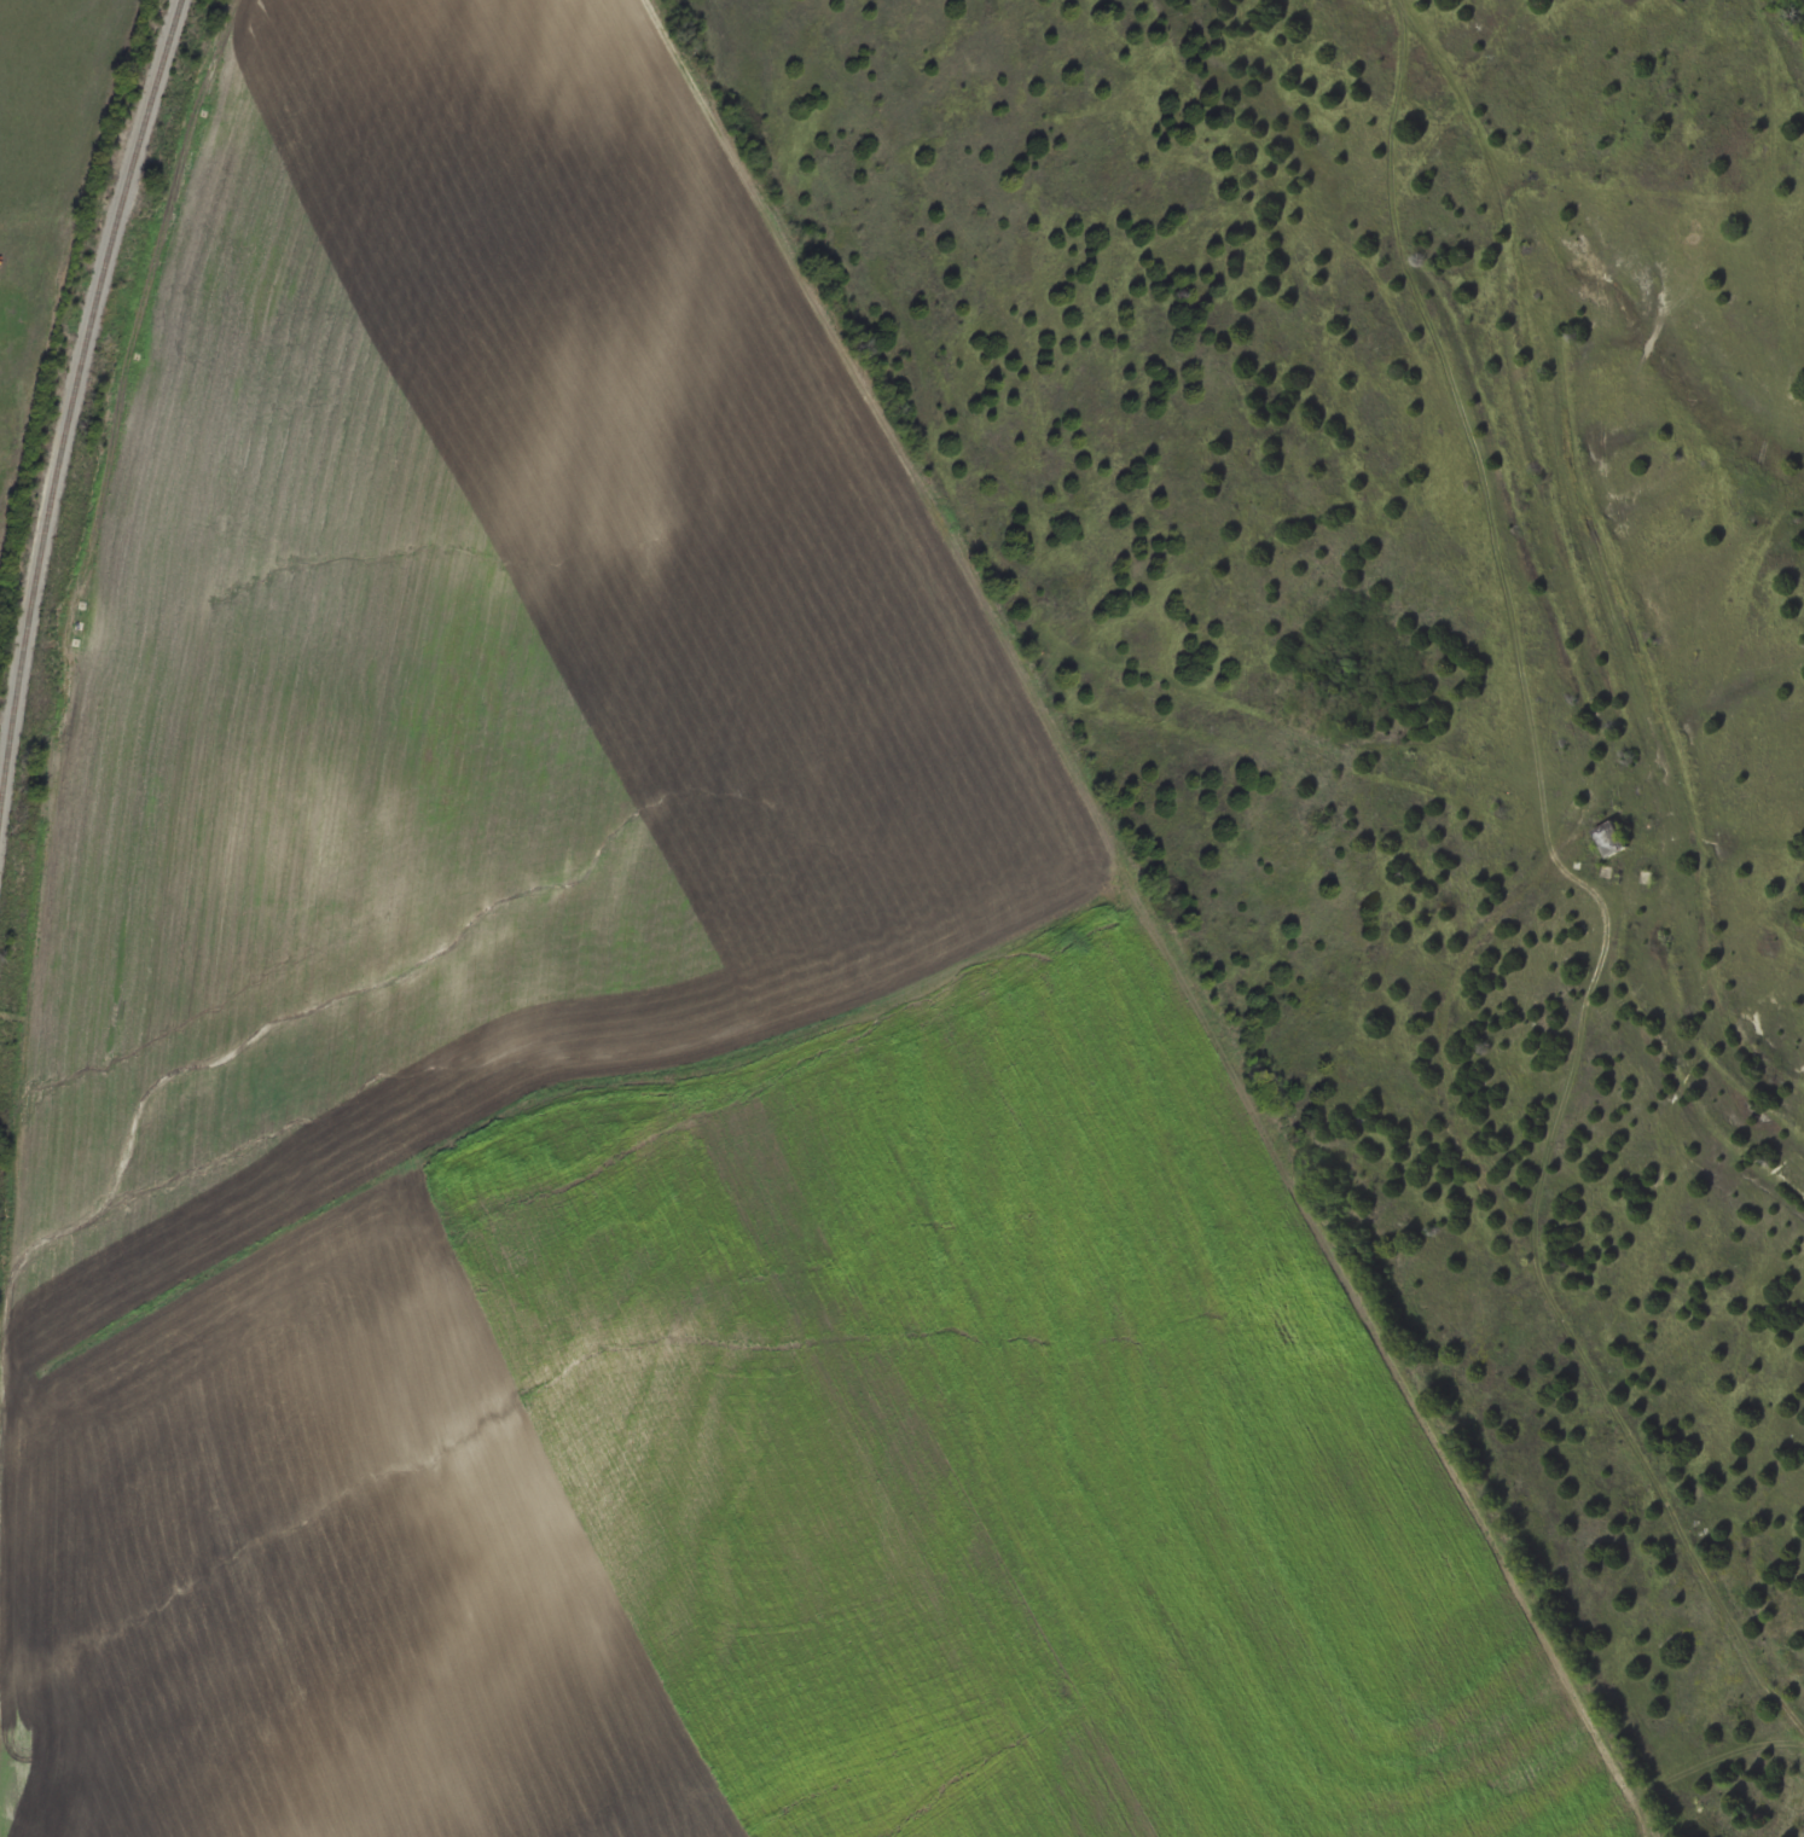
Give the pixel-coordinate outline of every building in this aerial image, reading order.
[(1607,858),(1627,847),(1613,821),(1593,832),(1607,858)]
